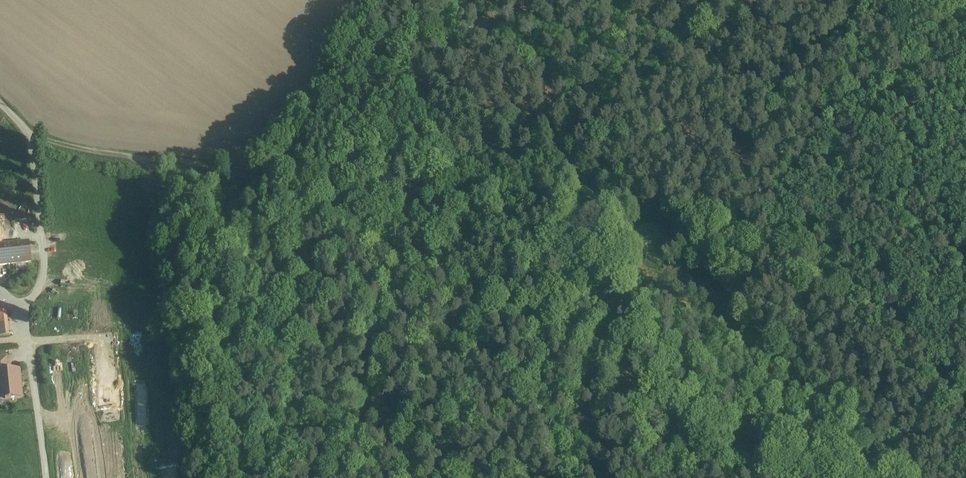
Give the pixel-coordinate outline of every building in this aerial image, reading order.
[(29,241),(4,244),(6,265),(31,262),(29,241)] [(0,306),(0,336),(9,335),(5,306),(0,306)] [(0,372),(0,393),(4,392),(5,399),(22,397),(19,370),(8,371),(0,372)]
